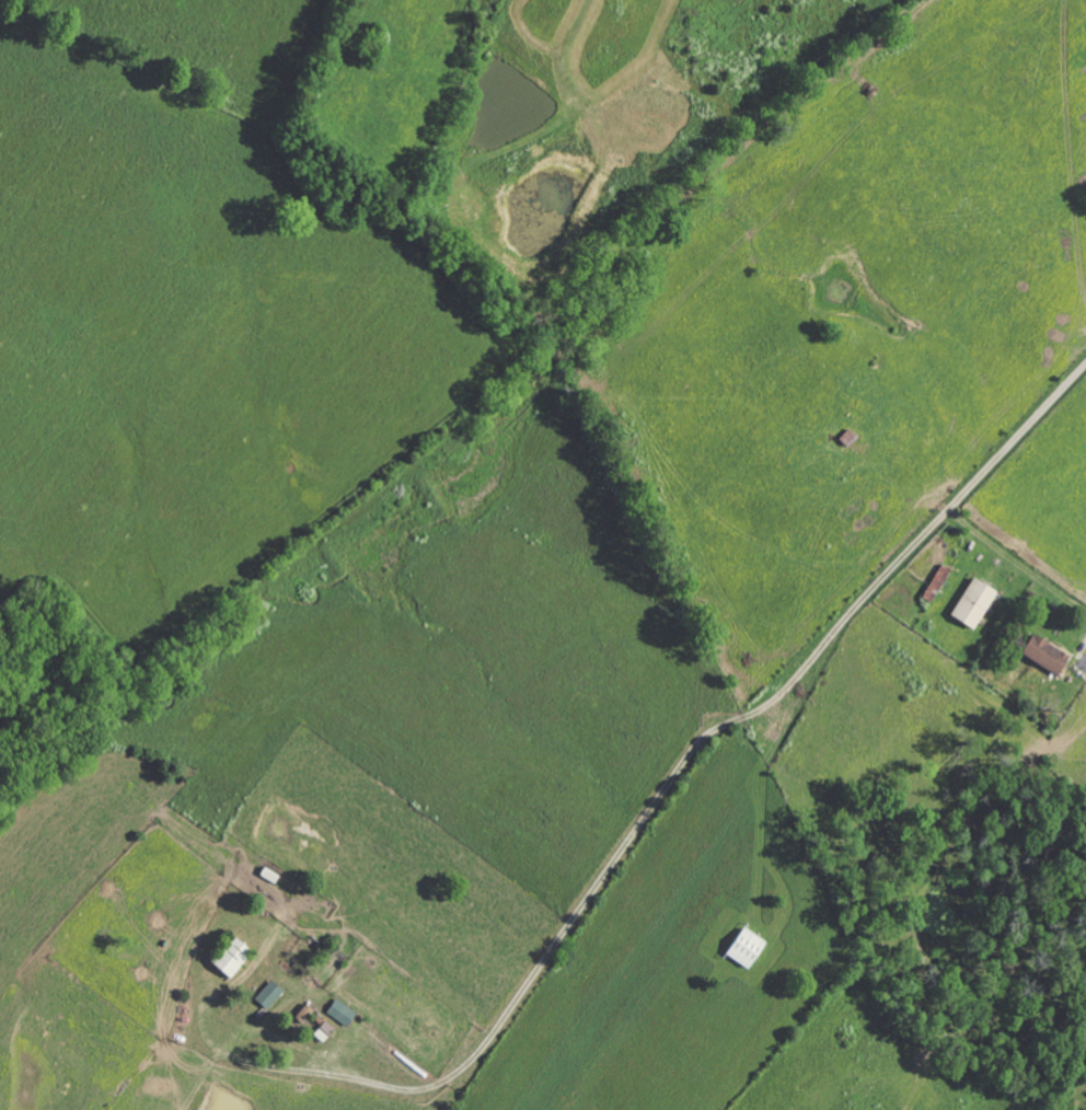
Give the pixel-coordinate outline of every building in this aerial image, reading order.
[(948,571),(939,565),(920,599),(930,604),(948,571)] [(992,591),(967,579),(948,619),(973,631),(992,591)] [(1017,654),(1055,676),(1066,656),(1029,634),(1017,654)] [(208,966),(228,981),(243,959),(239,956),(244,949),(228,938),(208,966)] [(266,1012),(282,991),(269,981),(253,1001),(266,1012)] [(347,1028),(355,1013),(333,1000),(325,1015),(347,1028)] [(291,1019),(298,1025),(310,1011),(303,1006),(291,1019)] [(320,1043),(332,1029),(324,1022),(311,1036),(320,1043)]
